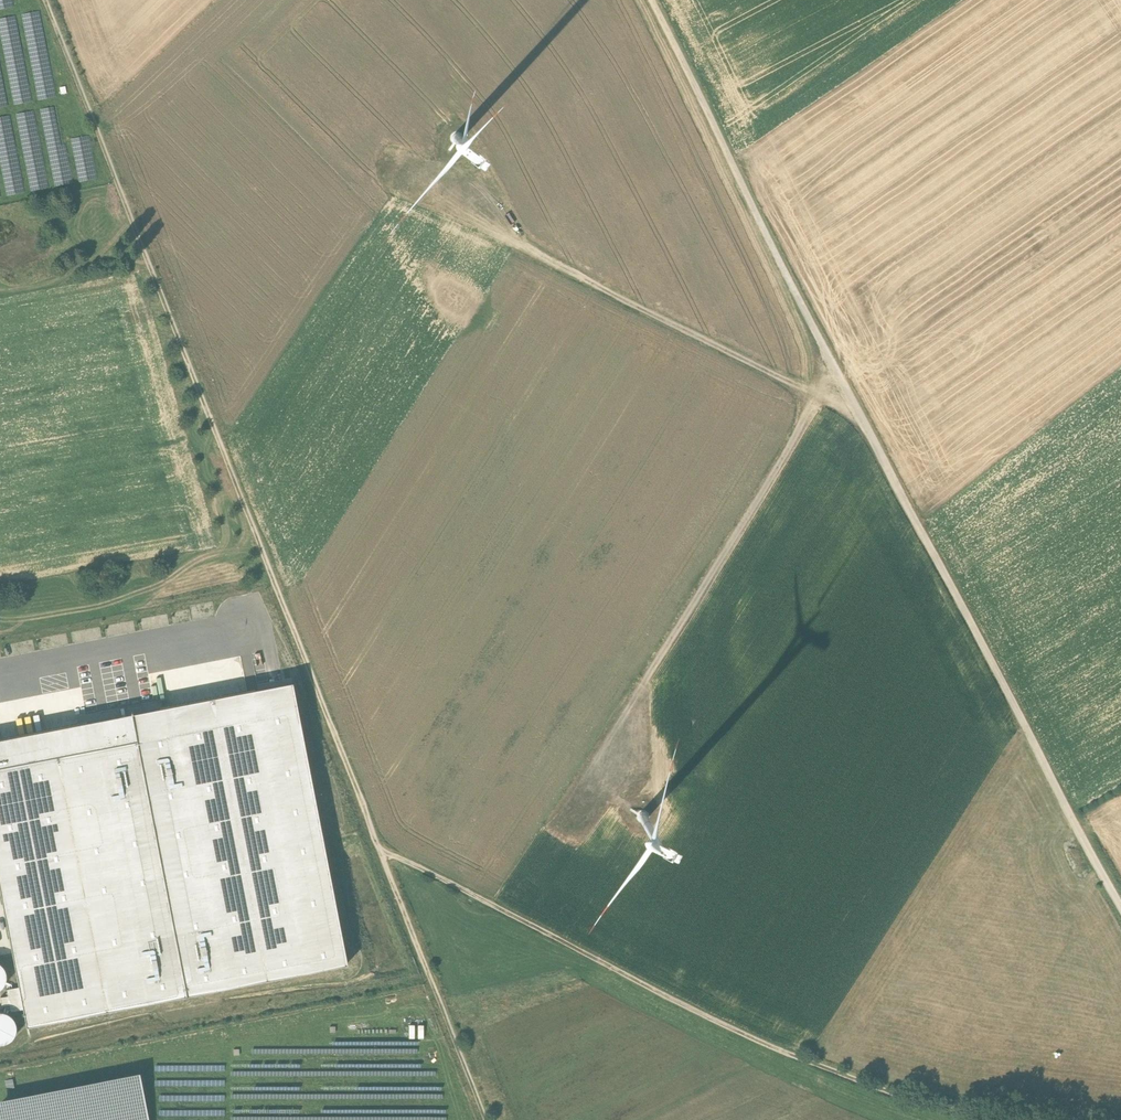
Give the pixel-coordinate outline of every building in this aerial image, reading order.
[(55,106),(42,108),(49,145),(62,143),(55,106)] [(0,117),(0,155),(7,194),(21,192),(18,175),(21,174),(10,115),(0,117)] [(289,685),(0,743),(0,887),(29,1028),(345,964),(289,685)] [(425,1039),(425,1025),(409,1024),(409,1039),(425,1039)] [(139,1073),(0,1099),(0,1119),(147,1119),(139,1073)]
